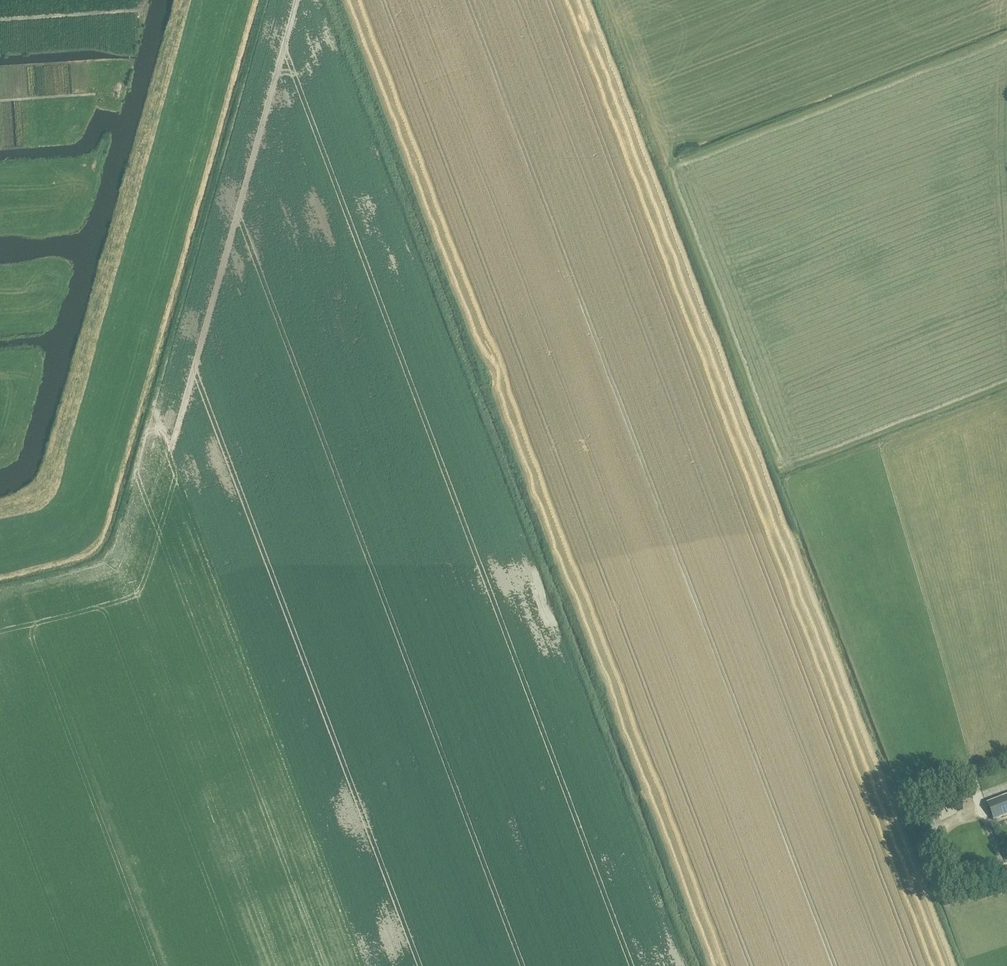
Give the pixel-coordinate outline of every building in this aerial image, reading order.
[(1006,815),(1006,796),(987,804),(993,820),(1006,815)]
